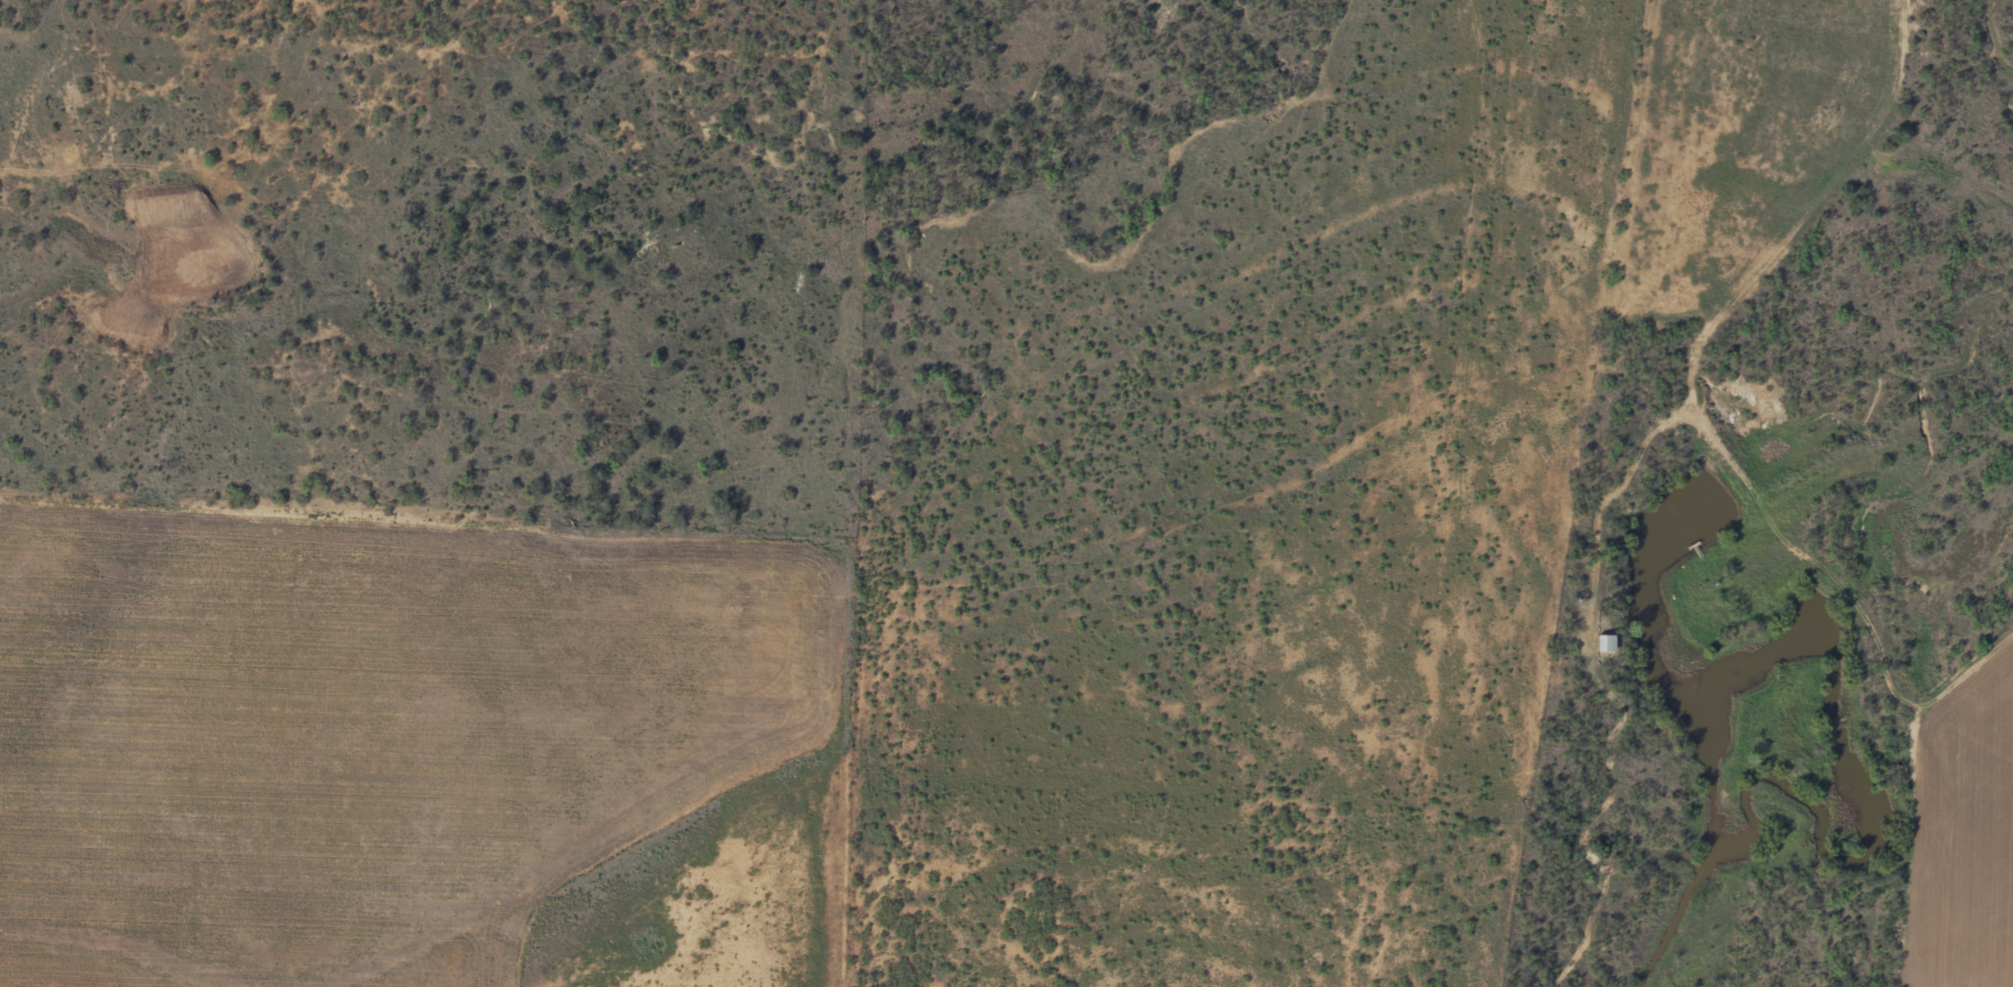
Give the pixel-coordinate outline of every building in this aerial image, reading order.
[(1596,654),(1613,654),(1613,636),(1596,636),(1596,654)]
